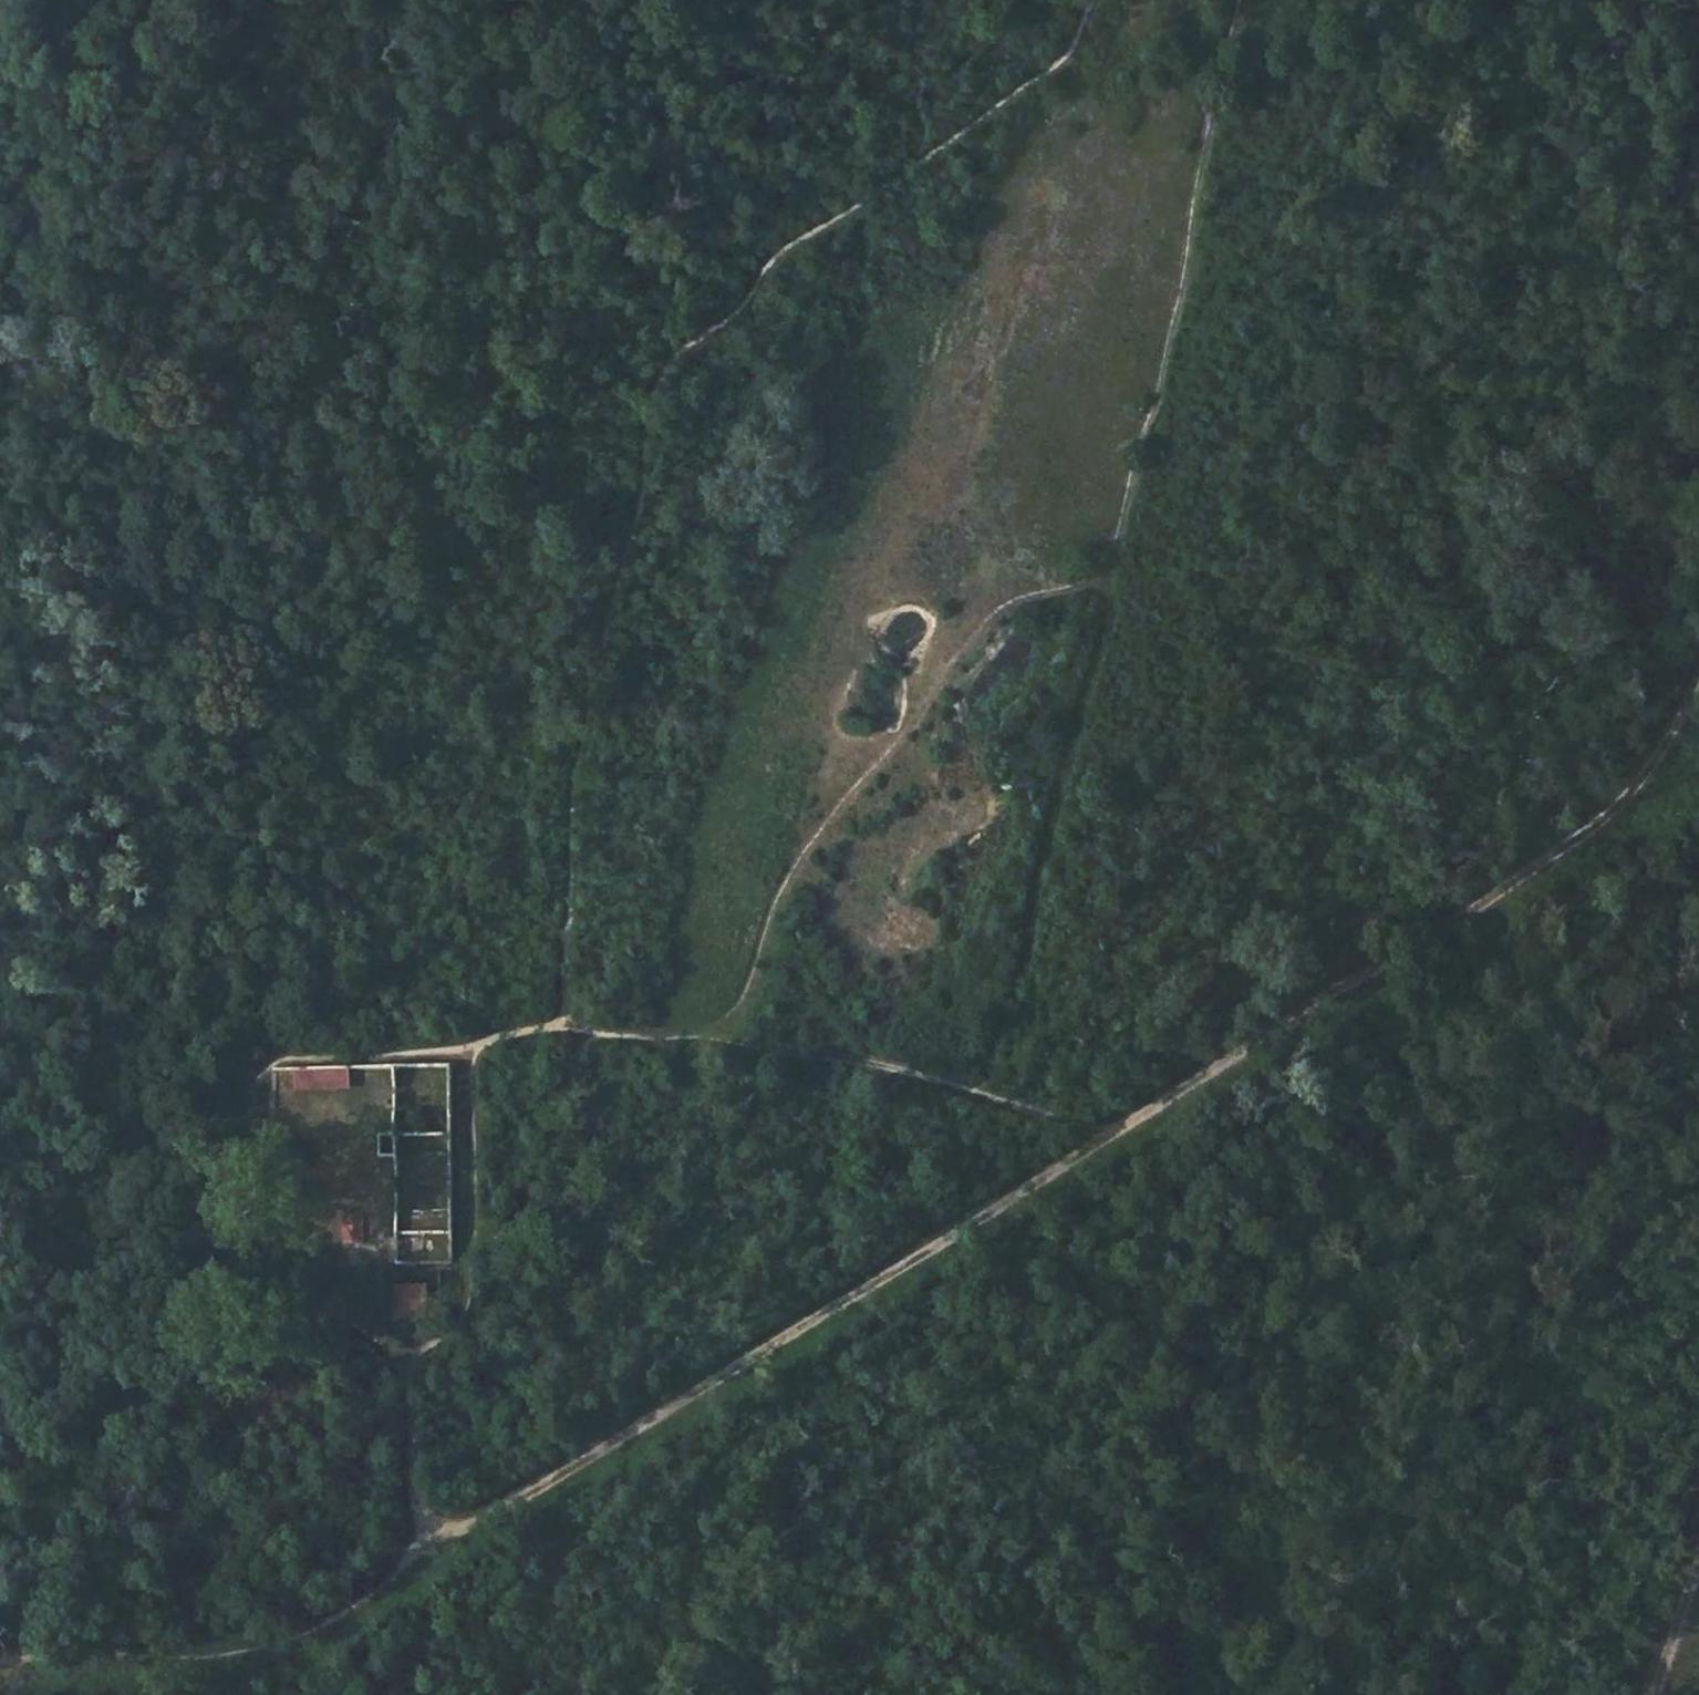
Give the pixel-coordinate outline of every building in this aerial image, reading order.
[(450,1132),(450,1066),(396,1066),(396,1132),(450,1132)] [(330,1085),(330,1067),(301,1068),(301,1086),(330,1085)] [(396,1155),(396,1132),(381,1132),(381,1155),(396,1155)] [(450,1132),(396,1132),(396,1155),(451,1155),(450,1132)] [(451,1155),(396,1155),(397,1232),(451,1231),(451,1155)] [(363,1243),(363,1215),(344,1215),(344,1243),(363,1243)] [(451,1231),(397,1232),(397,1262),(451,1262),(451,1231)] [(438,1315),(441,1311),(441,1309),(440,1305),(437,1301),(433,1300),(426,1300),(426,1287),(396,1288),(396,1318),(433,1316),(438,1315)]
